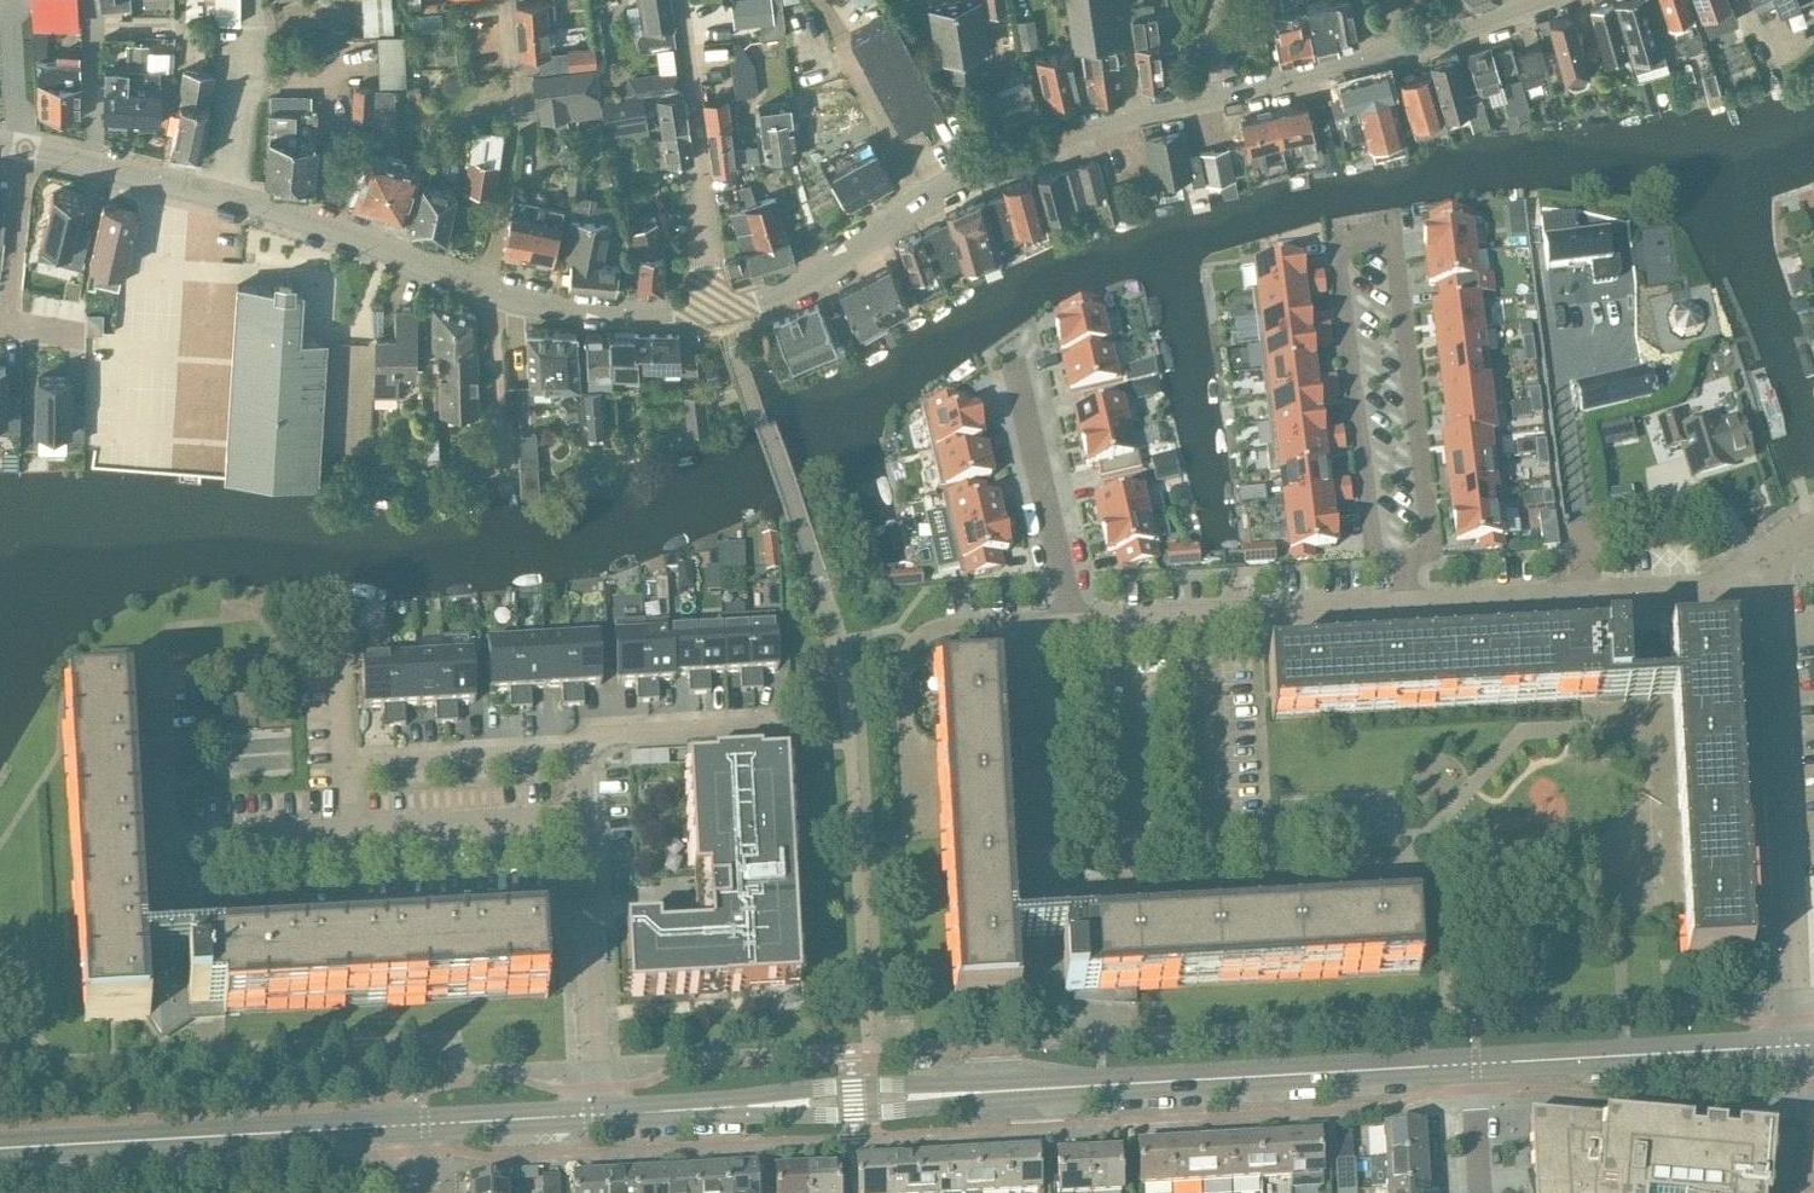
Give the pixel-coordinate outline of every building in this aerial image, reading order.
[(33,24),(45,24),(78,24),(76,0),(32,0),(33,24)] [(215,23),(225,23),(239,24),(238,0),(214,0),(215,23)] [(362,16),(363,18),(392,16),(391,0),(361,0),(362,16)] [(420,0),(406,0),(406,10),(420,9),(420,0)] [(436,0),(424,1),(424,9),(437,8),(436,0)] [(669,0),(637,0),(641,28),(640,30),(637,34),(636,35),(637,40),(639,45),(643,48),(648,49),(675,45),(672,25),(673,25),(669,0)] [(781,0),(729,0),(732,24),(771,19),(770,12),(783,11),(781,0)] [(926,0),(937,62),(948,60),(952,84),(980,79),(976,55),(987,53),(980,15),(1008,10),(1006,0),(928,0),(926,0)] [(1084,71),(1080,46),(1117,39),(1112,0),(1067,0),(1073,47),(1037,54),(1049,108),(1081,101),(1076,77),(1084,75),(1084,71)] [(1131,13),(1135,44),(1158,41),(1155,11),(1168,8),(1167,0),(1137,0),(1134,1),(1136,13),(1131,13)] [(1306,3),(1312,30),(1317,52),(1338,47),(1338,46),(1329,0),(1322,0),(1306,3)] [(1338,46),(1358,42),(1350,0),(1329,0),(1338,46)] [(1615,1),(1631,49),(1639,75),(1648,73),(1669,66),(1648,0),(1618,0),(1615,1)] [(1690,0),(1663,0),(1679,47),(1680,46),(1683,50),(1689,51),(1697,48),(1701,44),(1702,38),(1700,31),(1695,17),(1694,17),(1692,13),(1694,12),(1690,0)] [(1730,0),(1697,0),(1702,11),(1709,29),(1737,18),(1730,0)] [(1761,13),(1778,4),(1786,22),(1813,9),(1813,0),(1755,0),(1761,13)] [(556,28),(554,1),(516,4),(519,53),(550,51),(549,38),(552,38),(552,28),(556,28)] [(1630,60),(1613,1),(1591,8),(1608,66),(1630,60)] [(945,108),(894,9),(851,31),(902,130),(945,108)] [(1314,53),(1305,11),(1276,15),(1279,30),(1276,31),(1277,37),(1275,37),(1280,61),(1314,53)] [(599,12),(592,13),(594,33),(602,32),(599,12)] [(1040,45),(1034,15),(1016,18),(1022,48),(1040,45)] [(1581,49),(1572,15),(1549,21),(1565,80),(1569,84),(1574,85),(1583,83),(1586,79),(1588,75),(1585,65),(1596,62),(1596,64),(1597,64),(1592,47),(1595,46),(1595,45),(1581,49)] [(392,16),(363,18),(364,34),(392,33),(392,16)] [(45,24),(33,24),(37,59),(45,59),(45,24)] [(1084,71),(1100,68),(1120,64),(1117,39),(1080,46),(1084,71)] [(1158,41),(1135,44),(1141,88),(1164,82),(1158,41)] [(133,67),(132,122),(150,122),(159,123),(161,68),(150,68),(147,68),(148,43),(134,43),(133,67)] [(1546,61),(1540,43),(1518,50),(1524,68),(1546,61)] [(1480,91),(1482,98),(1501,92),(1507,111),(1528,105),(1520,76),(1507,80),(1502,80),(1491,45),(1468,52),(1480,91)] [(594,65),(593,46),(568,47),(569,66),(594,65)] [(604,50),(596,51),(598,69),(607,68),(606,57),(605,50),(604,50)] [(1489,122),(1482,98),(1480,91),(1468,95),(1455,53),(1430,60),(1445,110),(1465,103),(1472,127),(1489,122)] [(80,60),(45,59),(37,59),(39,86),(39,116),(81,116),(81,86),(80,60)] [(752,59),(733,62),(738,95),(758,92),(754,63),(752,59)] [(1100,68),(1105,96),(1124,92),(1120,64),(1100,68)] [(105,66),(104,121),(132,122),(133,67),(105,66)] [(212,73),(185,68),(170,153),(199,158),(212,73)] [(628,74),(622,93),(642,93),(682,88),(679,68),(628,74)] [(1076,77),(1081,101),(1105,96),(1100,68),(1084,71),(1084,75),(1076,77)] [(562,72),(565,102),(566,106),(599,102),(595,69),(562,72)] [(1446,121),(1430,69),(1400,78),(1416,131),(1446,121)] [(1386,71),(1354,80),(1359,99),(1364,97),(1367,108),(1360,110),(1366,129),(1374,157),(1407,148),(1386,71)] [(536,105),(565,102),(562,72),(532,76),(536,105)] [(1716,72),(1702,75),(1706,92),(1721,88),(1716,72)] [(455,76),(449,76),(444,80),(444,86),(448,91),(454,91),(459,87),(460,81),(455,76)] [(1650,76),(1635,80),(1644,111),(1659,107),(1650,76)] [(1042,111),(1029,78),(996,91),(1009,124),(1042,111)] [(1341,136),(1366,129),(1360,110),(1367,108),(1364,97),(1359,99),(1354,80),(1341,83),(1343,91),(1329,95),(1341,136)] [(354,84),(353,99),(352,115),(370,116),(372,87),(372,84),(354,84)] [(647,118),(642,93),(602,100),(606,125),(647,118)] [(693,158),(683,93),(656,97),(663,136),(653,138),(656,163),(693,158)] [(736,168),(727,97),(703,101),(713,172),(736,168)] [(1307,101),(1274,109),(1281,138),(1299,134),(1304,155),(1318,151),(1313,130),(1314,130),(1307,101)] [(789,102),(760,106),(758,106),(758,107),(759,121),(760,121),(764,149),(766,159),(797,155),(789,102)] [(270,135),(265,184),(312,188),(317,139),(316,108),(311,108),(293,108),(293,110),(269,110),(270,135)] [(1263,142),(1281,138),(1274,109),(1241,117),(1248,147),(1250,146),(1255,166),(1268,163),(1263,142)] [(503,132),(473,127),(464,187),(494,192),(503,132)] [(1182,128),(1145,135),(1154,178),(1190,171),(1192,182),(1205,179),(1205,181),(1234,176),(1232,166),(1228,147),(1228,146),(1200,152),(1200,153),(1188,155),(1188,154),(1182,128)] [(844,207),(892,182),(868,136),(820,161),(844,207)] [(1332,136),(1319,139),(1322,154),(1335,150),(1332,136)] [(757,143),(734,146),(736,165),(760,161),(757,143)] [(353,206),(378,213),(389,174),(395,175),(399,160),(399,151),(386,147),(384,156),(369,152),(353,206)] [(389,174),(378,213),(403,220),(404,216),(409,217),(425,163),(404,157),(405,153),(399,151),(399,160),(395,175),(389,174)] [(449,162),(427,158),(413,233),(444,239),(455,188),(444,186),(449,162)] [(1105,191),(1096,159),(1037,175),(1047,211),(1068,206),(1067,202),(1105,191)] [(584,172),(570,171),(568,192),(582,194),(584,172)] [(609,173),(604,179),(606,186),(614,188),(619,183),(617,175),(609,173)] [(985,199),(997,243),(1018,237),(1015,226),(1020,224),(1024,239),(1048,232),(1033,177),(1004,184),(1006,193),(985,199)] [(746,205),(731,209),(740,237),(745,253),(746,252),(788,238),(774,196),(756,201),(750,183),(737,187),(741,198),(744,197),(746,205)] [(53,190),(38,251),(80,262),(89,225),(76,222),(82,197),(53,190)] [(945,211),(949,222),(959,258),(961,260),(965,273),(1001,260),(997,243),(985,199),(984,195),(945,211)] [(518,253),(526,255),(537,202),(512,196),(501,250),(504,251),(504,254),(517,256),(518,253)] [(590,198),(572,196),(568,217),(570,217),(563,260),(571,261),(568,287),(616,292),(619,265),(601,263),(608,207),(589,206),(590,198)] [(1114,217),(1109,201),(1097,204),(1102,221),(1114,217)] [(537,202),(526,255),(534,256),(533,260),(547,263),(548,259),(552,260),(562,206),(537,202)] [(136,211),(103,203),(90,254),(87,275),(118,283),(136,211)] [(1523,203),(1509,205),(1513,237),(1527,235),(1523,203)] [(663,253),(654,210),(630,214),(633,226),(641,253),(637,292),(662,292),(663,253)] [(1433,232),(1423,233),(1426,260),(1472,255),(1467,213),(1431,218),(1433,232)] [(1574,216),(1540,220),(1547,270),(1592,264),(1595,284),(1614,281),(1618,279),(1621,274),(1617,244),(1613,239),(1609,239),(1608,236),(1577,240),(1574,216)] [(959,258),(949,222),(943,224),(941,219),(922,229),(936,268),(959,258)] [(934,267),(919,230),(898,241),(911,277),(908,278),(918,299),(941,289),(933,268),(934,267)] [(740,237),(723,236),(724,258),(728,272),(730,277),(732,284),(733,284),(754,277),(746,252),(745,253),(740,237)] [(788,239),(746,252),(754,277),(796,263),(788,239)] [(1270,264),(1255,266),(1258,292),(1258,293),(1323,285),(1322,275),(1301,278),(1299,261),(1297,249),(1297,245),(1268,248),(1270,264)] [(1472,255),(1426,260),(1430,288),(1440,286),(1442,301),(1477,296),(1492,294),(1490,278),(1475,280),(1472,255)] [(863,276),(886,320),(911,306),(887,263),(863,276)] [(886,320),(863,276),(838,290),(861,333),(886,320)] [(293,278),(275,277),(275,278),(274,286),(241,284),(238,284),(237,287),(238,287),(224,475),(316,481),(326,345),(327,339),(323,339),(298,337),(302,288),(292,288),(293,280),(293,278)] [(1258,292),(1252,293),(1255,320),(1306,314),(1304,297),(1324,295),(1323,285),(1258,293),(1258,292)] [(63,287),(62,294),(78,297),(79,290),(63,287)] [(1535,296),(1524,298),(1526,311),(1536,309),(1535,296)] [(432,299),(432,335),(454,335),(454,320),(458,307),(432,299)] [(817,302),(774,321),(774,322),(777,328),(791,361),(794,367),(843,345),(845,349),(858,343),(842,308),(829,314),(828,309),(827,310),(821,312),(817,302)] [(1064,324),(1055,326),(1061,353),(1111,341),(1122,339),(1117,315),(1100,319),(1096,302),(1061,310),(1064,324)] [(1477,304),(1433,309),(1436,336),(1480,331),(1492,329),(1489,302),(1477,304)] [(1678,308),(1673,316),(1676,328),(1684,333),(1695,330),(1701,322),(1698,311),(1690,306),(1678,308)] [(432,347),(439,347),(439,342),(476,345),(475,313),(458,307),(454,320),(454,335),(432,335),(432,347)] [(416,309),(397,308),(396,332),(376,332),(374,391),(396,391),(396,366),(415,367),(416,309)] [(1306,314),(1255,320),(1258,344),(1259,346),(1329,337),(1328,327),(1308,330),(1306,314)] [(577,333),(526,330),(528,383),(552,382),(552,387),(563,387),(563,383),(578,382),(577,333)] [(586,367),(610,368),(609,332),(585,331),(586,367)] [(1480,331),(1436,336),(1439,362),(1483,357),(1480,331)] [(639,370),(637,361),(634,332),(609,332),(610,368),(626,368),(626,371),(639,370)] [(678,332),(634,332),(637,361),(682,362),(678,332)] [(1329,337),(1259,346),(1262,372),(1312,365),(1310,349),(1331,347),(1329,337)] [(1522,339),(1524,352),(1534,350),(1533,337),(1522,339)] [(1111,341),(1061,353),(1061,354),(1071,352),(1074,363),(1064,366),(1070,393),(1115,383),(1120,382),(1111,341)] [(439,342),(439,347),(439,390),(434,390),(434,404),(440,404),(440,410),(477,410),(476,345),(439,342)] [(1536,363),(1534,350),(1524,352),(1525,364),(1536,363)] [(1483,357),(1439,362),(1442,388),(1487,383),(1483,357)] [(1153,362),(1140,365),(1144,381),(1157,378),(1153,362)] [(19,428),(19,390),(5,390),(5,365),(0,365),(0,428),(19,428)] [(1312,365),(1262,372),(1265,398),(1336,389),(1335,379),(1314,382),(1312,365)] [(1644,369),(1575,385),(1582,416),(1651,400),(1644,369)] [(724,385),(719,373),(708,377),(712,389),(724,385)] [(38,375),(37,432),(66,433),(66,436),(83,437),(83,400),(69,400),(69,375),(38,375)] [(1157,379),(1146,382),(1150,399),(1161,397),(1157,379)] [(1487,383),(1442,388),(1446,414),(1490,408),(1495,408),(1502,407),(1498,381),(1487,383)] [(605,428),(602,384),(581,386),(583,429),(605,428)] [(1336,389),(1265,398),(1268,423),(1319,417),(1317,401),(1337,398),(1336,389)] [(1529,391),(1530,403),(1541,402),(1539,389),(1529,391)] [(1085,412),(1075,415),(1081,441),(1126,431),(1126,430),(1117,390),(1082,398),(1085,412)] [(703,392),(683,395),(685,415),(706,413),(703,392)] [(927,407),(921,409),(930,450),(981,438),(975,411),(965,413),(962,399),(927,407)] [(1542,415),(1541,402),(1530,403),(1532,416),(1542,415)] [(426,407),(421,407),(422,434),(423,434),(424,466),(439,465),(438,433),(439,433),(438,416),(426,416),(426,407)] [(1449,439),(1443,440),(1443,441),(1498,434),(1495,408),(1490,408),(1446,414),(1449,439)] [(1753,458),(1740,414),(1717,421),(1717,420),(1683,430),(1679,416),(1660,422),(1668,449),(1682,445),(1693,480),(1733,467),(1732,465),(1753,458)] [(1319,417),(1268,423),(1272,448),(1272,449),(1342,441),(1341,431),(1321,433),(1319,417)] [(1631,420),(1598,427),(1602,448),(1636,442),(1631,420)] [(1126,431),(1081,441),(1087,468),(1097,466),(1100,480),(1135,472),(1141,471),(1131,428),(1126,430),(1126,431)] [(536,430),(518,431),(520,463),(538,462),(536,430)] [(1498,434),(1443,441),(1447,466),(1502,460),(1498,434)] [(981,438),(930,450),(940,490),(946,489),(991,479),(984,451),(974,453),(972,441),(981,439),(981,438)] [(1272,448),(1266,449),(1269,477),(1281,476),(1281,475),(1325,469),(1323,453),(1344,450),(1342,441),(1272,449),(1272,448)] [(1535,442),(1537,455),(1547,454),(1546,441),(1535,442)] [(616,460),(615,442),(602,443),(604,461),(616,460)] [(1174,454),(1150,459),(1153,471),(1162,469),(1177,466),(1174,454)] [(1549,467),(1547,454),(1537,455),(1538,468),(1549,467)] [(1502,460),(1447,466),(1450,492),(1505,485),(1502,460)] [(1155,471),(1153,471),(1155,484),(1165,482),(1162,469),(1155,471)] [(1325,469),(1281,475),(1281,476),(1284,500),(1349,492),(1348,483),(1327,485),(1325,469)] [(384,471),(372,471),(372,495),(384,495),(384,471)] [(1105,501),(1095,503),(1102,530),(1152,518),(1142,478),(1137,479),(1102,487),(1105,501)] [(1505,485),(1450,492),(1453,518),(1497,513),(1508,511),(1505,485)] [(1608,507),(1605,508),(1606,521),(1635,517),(1634,504),(1632,487),(1606,491),(1608,507)] [(947,496),(941,497),(944,510),(951,538),(1002,526),(995,500),(986,502),(982,488),(947,496)] [(1264,488),(1256,489),(1257,503),(1266,502),(1264,488)] [(1349,492),(1284,500),(1287,526),(1332,521),(1330,505),(1350,502),(1349,492)] [(1542,494),(1543,507),(1554,506),(1552,493),(1542,494)] [(1497,513),(1453,518),(1456,545),(1481,542),(1482,551),(1502,549),(1497,513)] [(1555,514),(1538,516),(1543,550),(1559,548),(1555,514)] [(1152,518),(1102,530),(1108,557),(1118,554),(1121,568),(1156,560),(1153,546),(1158,545),(1152,518)] [(1332,521),(1287,526),(1292,562),(1312,560),(1311,551),(1335,548),(1332,521)] [(1002,526),(951,538),(957,566),(960,579),(966,578),(1001,569),(998,555),(1008,553),(1002,526)] [(1273,546),(1243,548),(1244,567),(1274,565),(1273,546)] [(1197,547),(1168,549),(1170,571),(1199,568),(1197,547)] [(779,551),(763,553),(766,573),(781,571),(779,551)] [(904,573),(887,573),(887,588),(905,587),(904,573)] [(692,577),(677,578),(678,590),(693,590),(692,577)] [(719,584),(709,584),(709,593),(720,592),(719,584)] [(667,587),(659,588),(660,601),(667,601),(667,587)] [(775,615),(748,617),(752,692),(763,691),(762,672),(778,671),(775,615)] [(748,617),(722,618),(722,631),(725,674),(740,673),(742,692),(752,692),(748,617)] [(670,621),(643,623),(648,703),(659,702),(658,683),(674,682),(674,677),(670,634),(670,621)] [(643,623),(614,625),(618,685),(636,684),(638,703),(648,703),(643,623)] [(722,631),(696,632),(700,695),(711,694),(709,675),(725,674),(722,631)] [(1270,656),(1268,657),(1271,721),(1274,721),(1274,720),(1354,716),(1423,712),(1562,704),(1579,703),(1626,700),(1654,699),(1673,698),(1686,919),(1688,957),(1687,957),(1687,959),(1690,959),(1751,956),(1751,954),(1750,954),(1749,936),(1747,910),(1741,792),(1732,634),(1733,634),(1733,631),(1669,635),(1668,635),(1669,637),(1670,637),(1673,690),(1654,691),(1626,692),(1623,638),(1615,638),(1607,638),(1607,633),(1591,633),(1591,632),(1588,632),(1588,633),(1571,632),(1571,640),(1552,642),(1270,658),(1270,656)] [(388,632),(379,632),(380,651),(382,651),(383,656),(390,655),(388,632)] [(696,632),(670,634),(674,677),(688,676),(689,695),(700,695),(696,632)] [(598,638),(569,639),(573,707),(584,706),(583,687),(601,686),(598,638)] [(569,639),(543,641),(546,689),(562,688),(563,708),(573,707),(569,639)] [(543,641),(517,642),(521,710),(532,709),(531,690),(546,689),(543,641)] [(517,642),(488,644),(491,692),(510,691),(511,711),(521,710),(517,642)] [(541,936),(502,939),(221,954),(221,952),(207,945),(208,945),(191,937),(194,931),(171,920),(142,921),(129,699),(131,699),(128,653),(92,655),(94,700),(67,702),(86,1023),(149,1020),(149,1019),(161,1038),(185,1022),(224,1020),(224,1017),(547,999),(543,934),(541,935),(541,936)] [(472,655),(443,657),(447,724),(458,724),(457,704),(475,703),(472,655)] [(443,657),(417,658),(420,707),(435,706),(436,725),(447,724),(443,657)] [(417,658),(391,660),(395,728),(406,727),(404,707),(420,707),(417,658)] [(391,660),(362,661),(365,710),(383,709),(384,728),(395,728),(391,660)] [(998,674),(935,677),(939,740),(940,740),(940,742),(946,839),(955,999),(954,999),(954,1001),(973,1000),(988,999),(1018,997),(1064,995),(1065,995),(1073,995),(1079,994),(1079,999),(1115,998),(1114,992),(1136,991),(1137,991),(1156,990),(1419,975),(1418,955),(1417,951),(1417,950),(1415,911),(1414,911),(1414,913),(1121,929),(1093,931),(1063,932),(1062,932),(1062,941),(1015,944),(1015,935),(1016,935),(1011,854),(1000,674),(998,674)] [(650,925),(627,926),(630,995),(799,986),(786,745),(752,747),(722,749),(688,751),(695,877),(708,876),(709,891),(695,892),(695,903),(697,932),(692,932),(660,934),(660,924),(650,925)] [(1773,1135),(1530,1114),(1534,1185),(1532,1186),(1533,1192),(1768,1192),(1773,1135)] [(1384,1129),(1385,1159),(1425,1157),(1424,1126),(1384,1129)] [(1353,1161),(1351,1133),(1336,1134),(1338,1162),(1353,1161)] [(1319,1135),(1289,1137),(1291,1179),(1322,1177),(1319,1135)] [(1258,1138),(1260,1181),(1291,1179),(1289,1137),(1258,1138)] [(1231,1182),(1260,1181),(1258,1138),(1228,1140),(1231,1182)] [(1228,1140),(1199,1142),(1201,1184),(1231,1182),(1228,1140)] [(1169,1143),(1172,1186),(1201,1184),(1199,1142),(1169,1143)] [(1141,1188),(1172,1186),(1169,1143),(1138,1145),(1141,1188)] [(1007,1153),(1009,1192),(1040,1192),(1037,1151),(1007,1153)] [(1090,1192),(1122,1192),(1119,1151),(1088,1153),(1090,1192)] [(977,1154),(979,1192),(1009,1192),(1007,1153),(977,1154)] [(1088,1153),(1057,1155),(1059,1192),(1090,1192),(1088,1153)] [(947,1156),(949,1192),(979,1192),(977,1154),(947,1156)] [(917,1158),(919,1192),(949,1192),(947,1156),(917,1158)] [(1385,1159),(1387,1189),(1427,1187),(1425,1157),(1385,1159)] [(889,1192),(919,1192),(917,1158),(887,1159),(889,1192)] [(887,1159),(856,1161),(858,1192),(889,1192),(887,1159)] [(724,1169),(725,1192),(757,1192),(756,1167),(724,1169)] [(808,1192),(838,1192),(837,1168),(806,1169),(808,1192)] [(696,1192),(725,1192),(724,1169),(695,1170),(696,1192)] [(806,1169),(775,1171),(777,1192),(808,1192),(806,1169)] [(695,1170),(665,1172),(666,1192),(696,1192),(695,1170)] [(635,1174),(636,1192),(666,1192),(665,1172),(635,1174)] [(604,1176),(605,1192),(636,1192),(635,1174),(604,1176)] [(543,1192),(560,1192),(559,1176),(542,1177),(543,1192)] [(604,1176),(573,1177),(574,1192),(604,1192),(604,1176)] [(470,1192),(510,1192),(509,1179),(470,1181),(470,1192)] [(1338,1180),(1339,1192),(1355,1191),(1354,1179),(1338,1180)]
